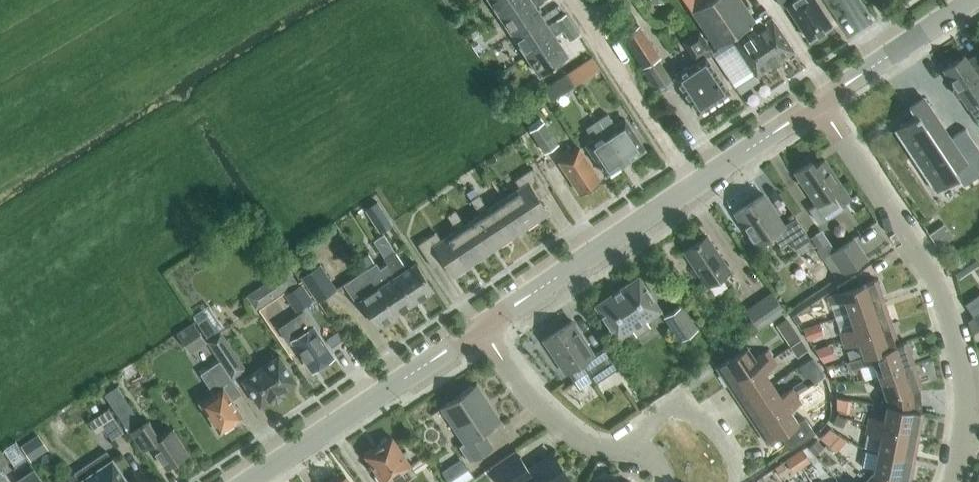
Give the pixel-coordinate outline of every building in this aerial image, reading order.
[(499,15),(522,0),(489,0),(499,15)] [(499,15),(512,35),(541,16),(535,6),(543,1),(542,0),(522,0),(499,15)] [(793,49),(766,9),(758,14),(765,23),(760,27),(742,0),(685,0),(721,53),(735,43),(756,74),(772,64),(773,64),(779,60),(778,59),(793,49)] [(816,0),(778,0),(783,7),(786,5),(809,39),(832,24),(816,0)] [(555,7),(542,16),(545,21),(558,11),(555,7)] [(572,24),(566,14),(556,20),(562,30),(572,24)] [(562,30),(556,20),(548,25),(541,16),(512,35),(525,54),(554,35),(562,30)] [(562,30),(563,31),(569,41),(579,34),(572,24),(562,30)] [(644,67),(659,57),(639,25),(623,35),(644,67)] [(730,92),(706,57),(713,52),(698,31),(683,41),(696,62),(674,77),(698,113),(730,92)] [(554,35),(525,54),(539,75),(568,55),(554,35)] [(954,86),(967,106),(969,104),(974,112),(978,108),(978,55),(976,52),(966,59),(964,55),(943,69),(954,86)] [(574,85),(599,69),(591,57),(567,73),(574,85)] [(565,74),(543,89),(551,101),(573,86),(565,74)] [(546,87),(552,82),(550,78),(543,83),(546,87)] [(952,165),(963,158),(922,96),(910,104),(917,114),(895,129),(936,191),(959,176),(952,165)] [(596,120),(623,163),(645,148),(624,118),(615,124),(608,113),(596,120)] [(623,163),(596,120),(585,128),(593,139),(585,144),(605,175),(623,163)] [(544,153),(558,143),(543,122),(529,131),(544,153)] [(950,138),(963,158),(978,148),(965,128),(964,129),(950,138)] [(579,192),(600,178),(579,147),(571,152),(568,148),(557,155),(558,161),(579,192)] [(794,172),(815,202),(807,207),(817,221),(823,222),(827,219),(824,215),(850,198),(825,159),(814,166),(811,161),(794,172)] [(520,189),(504,199),(525,231),(549,215),(538,198),(547,192),(532,169),(515,181),(520,189)] [(467,193),(472,200),(479,196),(474,188),(467,193)] [(784,225),(763,193),(734,212),(757,245),(773,235),(780,246),(790,240),(795,249),(810,239),(796,217),(784,225)] [(471,201),(480,214),(502,246),(525,231),(504,199),(488,210),(479,196),(472,200),(471,201)] [(378,200),(364,209),(380,233),(394,225),(378,200)] [(448,215),(458,229),(480,261),(502,246),(480,214),(465,224),(456,210),(448,215)] [(817,249),(823,258),(836,278),(866,258),(853,238),(835,250),(830,241),(821,228),(815,232),(824,245),(817,249)] [(455,277),(480,261),(458,229),(442,239),(436,231),(418,243),(434,267),(444,260),(455,277)] [(383,235),(373,242),(377,248),(384,258),(395,275),(396,274),(414,301),(433,289),(415,262),(406,269),(394,251),(387,241),(383,235)] [(706,285),(730,270),(707,236),(684,251),(706,285)] [(369,253),(360,259),(365,268),(366,269),(376,263),(369,253)] [(965,259),(951,269),(957,279),(972,269),(965,259)] [(337,288),(320,263),(301,276),(318,301),(337,288)] [(376,263),(366,269),(378,286),(396,313),(414,301),(396,274),(395,275),(387,280),(376,263)] [(832,276),(825,265),(820,269),(812,274),(819,284),(832,276)] [(289,268),(247,296),(257,311),(299,283),(289,268)] [(365,268),(343,283),(356,302),(360,300),(378,326),(396,313),(378,286),(366,269),(365,268)] [(844,299),(849,312),(884,301),(876,279),(861,284),(855,274),(836,286),(838,292),(827,295),(830,304),(844,299)] [(646,319),(660,310),(638,276),(595,305),(617,338),(632,329),(636,335),(650,326),(646,319)] [(314,300),(302,282),(284,293),(296,311),(314,300)] [(785,311),(771,290),(744,309),(758,329),(785,311)] [(842,339),(891,322),(884,301),(849,312),(853,326),(839,331),(842,339)] [(680,340),(697,329),(681,305),(664,316),(680,340)] [(193,316),(209,340),(220,333),(218,330),(222,327),(209,306),(193,316)] [(312,370),(333,355),(303,311),(279,328),(289,344),(293,341),(312,370)] [(566,373),(568,371),(579,389),(590,381),(593,385),(614,371),(619,367),(605,346),(599,350),(593,354),(571,321),(543,339),(566,373)] [(820,322),(803,328),(807,339),(824,333),(820,322)] [(898,343),(891,322),(842,339),(845,347),(859,342),(863,356),(863,357),(898,344),(898,343)] [(193,323),(177,334),(187,349),(204,338),(202,336),(193,323)] [(793,329),(782,336),(789,345),(799,338),(793,329)] [(328,338),(332,345),(342,339),(338,332),(328,338)] [(220,361),(232,379),(245,370),(219,333),(207,341),(220,361)] [(800,339),(789,346),(797,357),(807,350),(800,339)] [(877,375),(913,363),(906,341),(898,343),(898,344),(863,357),(863,356),(846,362),(848,370),(872,362),(877,375)] [(823,362),(832,359),(827,345),(815,349),(823,362)] [(755,358),(746,346),(716,366),(729,385),(772,357),(767,350),(755,358)] [(285,387),(295,381),(278,356),(244,380),(260,404),(269,398),(276,400),(284,394),(285,387)] [(741,404),(772,384),(764,372),(776,364),(772,357),(729,385),(741,404)] [(214,393),(201,403),(220,431),(242,416),(231,401),(242,394),(232,379),(220,361),(201,373),(214,393)] [(886,405),(921,412),(920,385),(921,385),(913,363),(877,375),(886,397),(886,405)] [(803,379),(793,385),(798,393),(808,387),(803,379)] [(483,432),(500,420),(476,384),(441,407),(464,443),(459,446),(470,462),(493,447),(483,432)] [(780,396),(772,385),(772,384),(741,404),(754,423),(797,395),(792,388),(780,396)] [(116,386),(104,394),(126,427),(138,418),(116,386)] [(779,434),(789,449),(814,432),(804,417),(797,422),(789,410),(802,402),(797,395),(754,423),(767,443),(779,434)] [(851,401),(837,399),(837,403),(837,410),(849,414),(851,401)] [(869,416),(867,425),(918,435),(922,412),(921,412),(886,405),(883,419),(869,416)] [(124,431),(109,407),(88,421),(96,433),(104,428),(112,439),(124,431)] [(837,414),(833,423),(843,427),(847,418),(837,414)] [(130,432),(143,452),(152,446),(166,467),(175,461),(179,461),(183,458),(184,454),(188,452),(173,428),(160,437),(149,420),(130,432)] [(918,435),(867,425),(866,433),(880,436),(877,450),(914,457),(918,435)] [(830,429),(819,438),(830,448),(840,437),(830,429)] [(39,433),(21,445),(31,461),(49,449),(39,433)] [(364,455),(382,481),(409,481),(401,471),(411,465),(410,464),(392,437),(388,439),(386,438),(381,442),(381,444),(364,455)] [(817,439),(808,447),(815,455),(824,446),(817,439)] [(4,449),(15,465),(27,458),(15,441),(4,449)] [(802,448),(792,454),(801,468),(811,462),(802,448)] [(868,479),(871,481),(904,481),(906,479),(909,480),(914,457),(877,450),(873,473),(868,479)] [(60,481),(127,481),(106,451),(60,481)] [(501,481),(566,481),(569,480),(551,453),(525,471),(517,458),(495,473),(501,481)] [(792,454),(784,459),(785,460),(793,473),(801,468),(792,454)] [(443,474),(449,481),(467,481),(474,477),(463,461),(443,474)] [(15,481),(44,481),(41,477),(35,468),(15,481)] [(618,470),(593,477),(594,481),(621,481),(618,470)]
